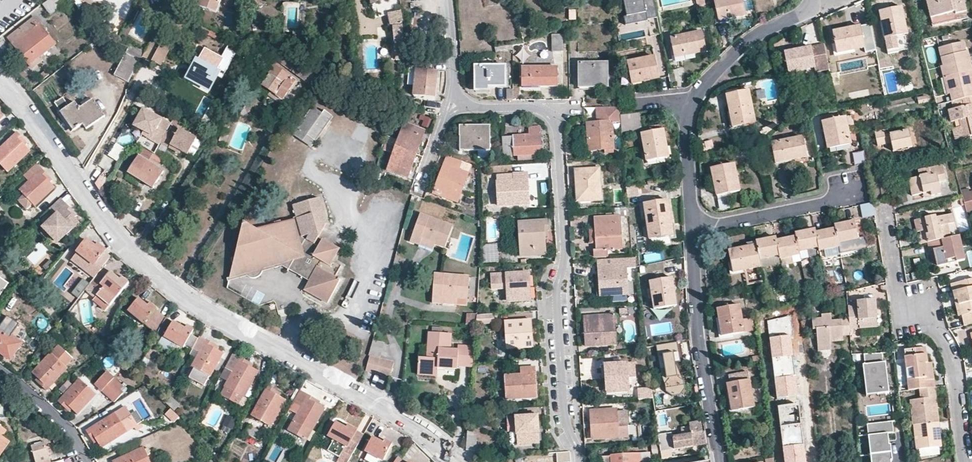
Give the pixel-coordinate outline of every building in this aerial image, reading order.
[(68,0),(50,0),(43,5),(50,15),(69,1),(68,0)] [(97,39),(100,36),(80,0),(76,2),(85,19),(82,22),(86,31),(91,32),(92,31),(97,39)] [(198,9),(216,15),(221,0),(201,0),(198,9)] [(387,14),(388,26),(392,26),(402,24),(399,0),(383,0),(375,2),(378,16),(387,14)] [(626,16),(622,16),(624,24),(656,17),(652,0),(622,0),(626,16)] [(705,7),(704,0),(695,0),(697,9),(705,7)] [(745,15),(742,0),(714,0),(718,21),(745,15)] [(930,18),(954,12),(955,15),(966,12),(962,0),(925,0),(930,18)] [(897,8),(879,11),(884,39),(906,35),(902,13),(898,14),(897,8)] [(171,12),(165,17),(155,32),(160,34),(161,34),(179,14),(174,11),(171,12)] [(930,18),(932,26),(967,17),(966,12),(955,15),(954,12),(930,18)] [(34,18),(8,39),(31,68),(40,62),(38,59),(54,46),(34,18)] [(194,20),(191,25),(200,31),(210,36),(213,30),(194,20)] [(394,45),(405,44),(402,24),(392,26),(394,45)] [(875,46),(870,24),(832,32),(836,53),(875,46)] [(705,52),(701,32),(674,37),(675,43),(671,44),(674,58),(705,52)] [(160,66),(172,41),(154,33),(145,51),(142,58),(160,66)] [(551,51),(562,52),(562,35),(552,34),(551,51)] [(97,39),(113,48),(117,40),(100,36),(97,39)] [(940,78),(943,77),(947,94),(949,102),(952,101),(971,96),(971,93),(971,89),(967,72),(969,71),(965,52),(965,51),(963,52),(960,42),(936,48),(941,65),(941,66),(937,67),(940,78)] [(824,44),(788,52),(789,55),(784,56),(787,73),(814,68),(815,72),(829,69),(824,44)] [(129,45),(125,53),(140,61),(142,58),(145,51),(129,45)] [(286,51),(283,49),(275,60),(279,63),(286,51)] [(317,77),(319,73),(286,51),(279,63),(309,83),(314,75),(317,77)] [(114,76),(128,83),(140,61),(125,53),(124,55),(114,76)] [(658,78),(654,57),(627,62),(632,84),(658,78)] [(607,87),(608,63),(578,63),(577,87),(607,87)] [(475,67),(474,87),(491,87),(504,87),(505,67),(475,67)] [(521,67),(521,87),(557,87),(557,67),(521,67)] [(273,68),(262,86),(283,99),(294,82),(273,68)] [(175,87),(179,89),(173,101),(182,105),(183,103),(193,108),(207,76),(198,72),(195,76),(182,69),(175,87)] [(413,95),(431,97),(432,85),(435,86),(436,71),(415,69),(414,79),(414,85),(413,95)] [(726,95),(729,110),(733,128),(743,126),(755,124),(748,91),(726,95)] [(951,122),(959,120),(963,138),(971,135),(971,96),(952,101),(954,109),(948,110),(951,122)] [(105,117),(93,100),(80,109),(75,103),(69,107),(62,98),(55,103),(61,112),(73,131),(83,125),(86,130),(105,117)] [(341,105),(335,101),(330,109),(335,113),(341,105)] [(307,135),(315,141),(332,116),(324,110),(321,114),(312,107),(292,134),(303,142),(307,135)] [(618,107),(613,107),(596,107),(597,123),(586,123),(589,150),(604,149),(604,152),(613,152),(611,122),(620,121),(619,107),(618,107)] [(133,127),(144,133),(150,139),(158,144),(159,144),(165,132),(169,125),(142,110),(133,127)] [(429,128),(432,118),(417,113),(414,124),(429,128)] [(638,116),(630,117),(632,129),(640,127),(638,116)] [(845,117),(822,122),(827,149),(850,144),(846,126),(845,117)] [(959,138),(963,138),(959,120),(951,122),(954,135),(955,137),(956,138),(959,138)] [(424,131),(404,124),(395,147),(415,154),(424,131)] [(459,136),(463,137),(463,151),(478,151),(487,151),(489,151),(489,126),(459,126),(459,136)] [(526,130),(526,136),(511,137),(512,156),(536,154),(536,151),(541,150),(540,128),(529,128),(529,130),(526,130)] [(645,161),(668,157),(662,130),(641,134),(645,161)] [(911,147),(908,130),(884,135),(883,131),(873,133),(876,146),(886,144),(885,140),(889,139),(890,143),(892,151),(911,147)] [(179,131),(175,137),(165,132),(159,144),(174,153),(176,150),(180,153),(186,157),(195,140),(179,131)] [(17,133),(0,149),(0,164),(7,171),(29,151),(23,145),(20,142),(22,139),(17,133)] [(225,142),(227,136),(226,136),(220,134),(218,140),(225,142)] [(307,135),(303,142),(311,147),(315,141),(307,135)] [(511,137),(501,137),(503,156),(512,156),(511,137)] [(772,148),(775,163),(805,157),(801,137),(776,142),(777,147),(772,148)] [(108,156),(117,162),(125,148),(116,143),(108,156)] [(387,170),(407,178),(415,154),(395,147),(387,170)] [(139,157),(129,171),(141,177),(139,180),(152,188),(163,172),(156,167),(161,159),(153,154),(144,148),(139,157)] [(461,163),(447,157),(433,193),(456,201),(467,173),(458,170),(461,163)] [(733,164),(710,169),(716,195),(739,191),(733,164)] [(912,196),(922,194),(929,192),(930,196),(940,194),(937,181),(945,179),(942,165),(917,171),(918,177),(908,178),(912,196)] [(599,168),(575,170),(576,198),(590,197),(590,201),(601,200),(599,168)] [(50,179),(41,171),(20,191),(24,195),(19,200),(27,209),(32,204),(34,206),(53,188),(48,182),(50,179)] [(129,171),(128,173),(139,180),(141,177),(129,171)] [(528,194),(524,194),(523,181),(527,181),(526,174),(496,176),(498,205),(528,204),(528,194)] [(637,195),(637,186),(626,188),(626,197),(637,195)] [(969,196),(967,189),(960,191),(962,198),(964,204),(966,211),(971,210),(971,195),(969,196)] [(233,262),(229,277),(245,273),(246,276),(248,278),(251,279),(255,279),(256,279),(258,278),(259,277),(261,274),(262,272),(262,269),(273,265),(274,268),(278,267),(278,264),(289,261),(312,274),(309,281),(304,290),(327,303),(340,280),(334,277),(340,266),(332,261),(338,249),(322,240),(317,247),(315,245),(327,224),(319,198),(293,205),(297,219),(281,223),(281,221),(273,223),(273,220),(262,223),(246,212),(244,221),(243,222),(235,256),(230,258),(231,261),(233,262)] [(49,209),(55,216),(44,226),(58,241),(77,223),(72,217),(69,213),(71,211),(60,199),(49,209)] [(667,200),(644,203),(649,239),(672,236),(667,200)] [(859,205),(861,218),(873,217),(871,203),(859,205)] [(595,218),(595,229),(590,229),(590,243),(597,243),(597,250),(595,250),(595,256),(606,256),(606,249),(621,249),(618,217),(628,216),(627,207),(613,208),(614,217),(595,218)] [(920,231),(926,229),(928,234),(921,236),(917,236),(919,244),(926,243),(950,237),(947,223),(952,222),(951,213),(929,218),(929,216),(917,219),(920,231)] [(419,244),(421,239),(434,244),(445,247),(452,226),(419,214),(410,241),(419,244)] [(546,221),(519,223),(521,255),(544,254),(544,236),(543,231),(546,230),(546,221)] [(833,225),(834,229),(837,243),(837,247),(838,251),(858,247),(857,239),(853,221),(833,225)] [(815,233),(814,229),(795,233),(795,237),(798,251),(817,247),(815,233)] [(817,247),(818,251),(823,250),(824,257),(839,254),(838,251),(837,247),(837,243),(834,229),(815,233),(817,247)] [(946,263),(945,260),(955,258),(955,262),(964,260),(958,235),(950,237),(926,243),(929,251),(932,250),(936,266),(946,263)] [(775,237),(756,241),(756,242),(759,259),(778,255),(776,241),(775,237)] [(780,265),(792,263),(791,256),(799,255),(798,251),(795,237),(776,241),(778,255),(780,262),(780,265)] [(432,249),(434,244),(421,239),(419,244),(432,249)] [(110,256),(104,252),(105,250),(94,242),(92,245),(86,240),(71,260),(94,278),(101,270),(100,269),(110,256)] [(732,272),(743,270),(761,266),(759,259),(756,242),(748,244),(748,246),(732,249),(733,253),(728,254),(732,272)] [(496,245),(482,246),(483,263),(497,262),(496,245)] [(759,259),(761,266),(780,262),(778,255),(759,259)] [(400,261),(394,259),(392,267),(398,268),(400,261)] [(598,276),(601,276),(603,295),(611,294),(611,301),(625,300),(626,294),(632,293),(632,281),(626,282),(625,266),(628,266),(628,259),(597,260),(598,270),(598,276)] [(309,281),(312,274),(289,261),(278,264),(278,267),(282,266),(309,281)] [(105,268),(91,284),(99,292),(97,295),(109,306),(128,283),(122,278),(119,280),(115,277),(105,268)] [(491,288),(506,288),(507,301),(525,300),(525,288),(529,288),(528,273),(490,275),(491,288)] [(442,304),(442,297),(456,299),(467,299),(468,277),(434,274),(431,303),(442,304)] [(71,293),(79,299),(90,284),(83,278),(71,293)] [(671,278),(650,281),(655,309),(676,305),(671,278)] [(957,299),(961,315),(971,312),(971,279),(950,284),(954,300),(957,299)] [(253,300),(260,303),(263,294),(257,292),(253,300)] [(97,295),(92,301),(104,311),(109,306),(97,295)] [(128,311),(144,324),(144,323),(157,334),(157,333),(165,317),(156,310),(156,308),(150,304),(147,306),(143,303),(138,299),(128,311)] [(873,299),(855,300),(856,304),(847,304),(848,319),(849,328),(876,326),(874,307),(873,299)] [(717,308),(720,326),(721,326),(723,336),(743,333),(738,305),(717,308)] [(493,313),(476,314),(475,321),(475,324),(493,323),(493,313)] [(584,323),(588,323),(589,335),(585,335),(586,346),(616,344),(614,314),(584,316),(584,323)] [(829,341),(829,337),(833,337),(836,340),(842,340),(842,335),(849,334),(849,328),(848,319),(830,321),(830,314),(821,315),(821,318),(811,319),(812,329),(815,329),(817,345),(830,344),(829,341)] [(186,326),(184,329),(179,326),(165,317),(157,333),(165,338),(181,346),(183,347),(185,345),(192,349),(198,337),(191,333),(193,330),(186,326)] [(532,339),(529,340),(527,320),(504,321),(505,349),(533,347),(532,339)] [(10,360),(21,344),(0,329),(0,353),(10,360)] [(458,347),(457,351),(450,351),(451,334),(430,333),(428,358),(419,358),(418,371),(438,372),(438,369),(446,370),(455,370),(456,367),(471,368),(472,362),(473,348),(458,347)] [(790,335),(770,337),(772,356),(792,354),(790,335)] [(192,349),(199,352),(192,367),(194,368),(190,378),(204,385),(210,375),(211,376),(223,353),(217,350),(212,347),(214,344),(199,336),(198,337),(192,349)] [(165,338),(162,342),(178,351),(181,346),(165,338)] [(680,361),(676,342),(657,346),(662,377),(665,383),(666,391),(673,395),(679,394),(684,387),(683,379),(677,375),(675,361),(680,361)] [(72,358),(59,346),(51,354),(33,373),(37,377),(35,380),(45,389),(66,368),(64,367),(72,358)] [(370,346),(368,354),(380,357),(382,349),(370,346)] [(905,369),(913,368),(914,378),(907,379),(908,389),(918,388),(934,386),(933,378),(926,378),(925,362),(927,362),(926,353),(921,353),(920,347),(903,349),(905,369)] [(888,392),(885,362),(882,362),(882,352),(868,353),(869,365),(862,366),(865,392),(875,391),(876,394),(888,392)] [(242,397),(244,397),(257,371),(250,367),(246,365),(247,362),(232,354),(227,365),(234,370),(233,373),(225,387),(226,388),(221,395),(238,404),(242,397)] [(792,354),(772,357),(774,376),(794,374),(792,354)] [(369,356),(365,370),(389,377),(393,363),(369,356)] [(927,362),(925,362),(926,378),(933,378),(930,362),(927,362)] [(606,392),(628,391),(627,377),(635,377),(634,363),(604,365),(604,366),(605,378),(606,392)] [(520,368),(520,374),(504,375),(505,399),(535,396),(535,386),(531,386),(531,375),(534,374),(534,367),(520,368)] [(748,380),(747,372),(728,375),(729,383),(726,383),(731,411),(752,407),(748,380)] [(797,394),(795,375),(775,378),(777,397),(797,394)] [(94,394),(79,380),(59,402),(69,411),(71,409),(76,413),(94,394)] [(114,402),(122,394),(110,382),(101,390),(114,402)] [(156,386),(151,392),(161,400),(166,395),(156,386)] [(934,386),(918,388),(919,398),(909,400),(911,424),(913,424),(938,421),(934,386)] [(275,391),(268,387),(252,415),(270,425),(284,400),(278,396),(273,393),(275,391)] [(650,387),(638,389),(639,398),(651,397),(650,387)] [(294,402),(302,407),(289,430),(306,440),(326,405),(300,391),(294,402)] [(171,398),(166,404),(173,411),(179,405),(171,398)] [(798,403),(778,405),(780,424),(801,422),(798,403)] [(136,425),(125,407),(87,431),(91,438),(95,437),(97,441),(101,447),(136,425)] [(171,408),(165,414),(174,422),(179,416),(173,411),(171,408)] [(590,419),(594,419),(595,438),(627,436),(627,426),(618,426),(618,424),(623,423),(623,418),(617,419),(617,409),(590,411),(590,419)] [(230,432),(236,418),(228,415),(222,429),(230,432)] [(507,417),(508,430),(515,429),(517,443),(535,442),(534,430),(538,430),(536,415),(507,417)] [(689,427),(690,434),(672,437),(672,441),(668,442),(669,449),(707,444),(704,430),(701,431),(700,421),(689,423),(689,427)] [(894,421),(866,424),(868,435),(887,433),(895,432),(894,421)] [(938,421),(913,424),(915,449),(940,446),(939,437),(938,421)] [(356,430),(348,425),(346,428),(343,426),(336,422),(328,436),(334,439),(327,450),(339,457),(345,446),(347,447),(356,430)] [(801,423),(781,426),(783,445),(803,443),(801,423)] [(250,426),(245,432),(259,440),(263,433),(250,426)] [(2,437),(6,431),(0,427),(0,455),(9,442),(2,437)] [(671,430),(672,437),(690,434),(689,427),(671,430)] [(467,430),(466,439),(465,450),(474,450),(475,436),(473,436),(473,430),(467,430)] [(888,444),(887,433),(868,435),(870,454),(891,452),(890,444),(888,444)] [(137,441),(140,447),(155,441),(152,434),(137,441)] [(228,439),(220,435),(213,450),(220,453),(228,439)] [(372,437),(365,450),(382,460),(392,444),(385,440),(383,444),(379,441),(372,437)] [(658,438),(658,443),(660,454),(661,458),(667,457),(665,437),(658,438)] [(357,445),(350,441),(347,447),(345,446),(339,457),(336,461),(348,461),(357,445)] [(30,446),(34,461),(48,461),(42,443),(30,446)] [(658,443),(651,443),(652,454),(660,454),(658,443)] [(783,446),(785,461),(805,461),(803,444),(783,446)] [(143,448),(112,461),(113,461),(149,461),(146,455),(149,454),(147,448),(144,449),(143,448)] [(556,453),(557,461),(566,461),(571,461),(570,451),(556,453)] [(890,460),(892,460),(891,452),(870,454),(871,461),(890,461),(890,460)] [(649,453),(610,455),(610,456),(601,457),(601,461),(650,461),(649,453)]
